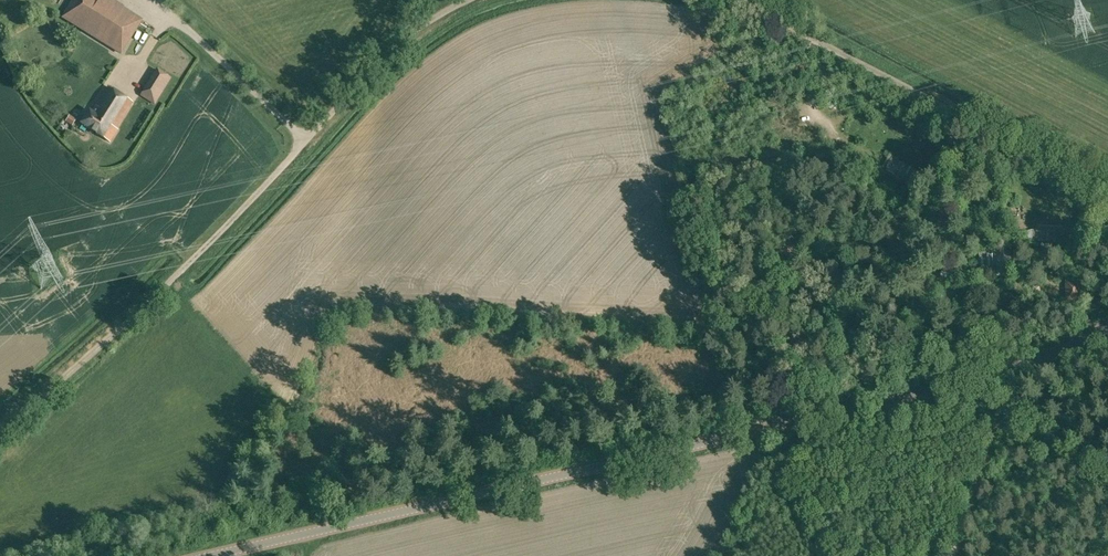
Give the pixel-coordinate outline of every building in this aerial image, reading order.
[(128,43),(138,26),(95,0),(69,0),(66,5),(128,43)] [(699,10),(706,8),(703,0),(696,0),(699,10)] [(144,93),(157,101),(171,79),(158,70),(144,93)] [(81,123),(110,142),(118,130),(116,128),(132,102),(108,87),(96,106),(94,104),(90,111),(89,110),(81,123)] [(862,112),(854,119),(868,133),(875,126),(862,112)] [(65,122),(72,126),(77,120),(70,115),(65,122)] [(885,173),(910,185),(917,171),(897,161),(898,159),(893,157),(894,156),(891,155),(885,166),(888,168),(885,173)] [(1061,244),(1062,230),(1037,228),(1036,242),(1061,244)] [(993,264),(993,276),(1012,275),(1012,263),(993,264)] [(1066,282),(1066,301),(1082,301),(1081,282),(1066,282)]
